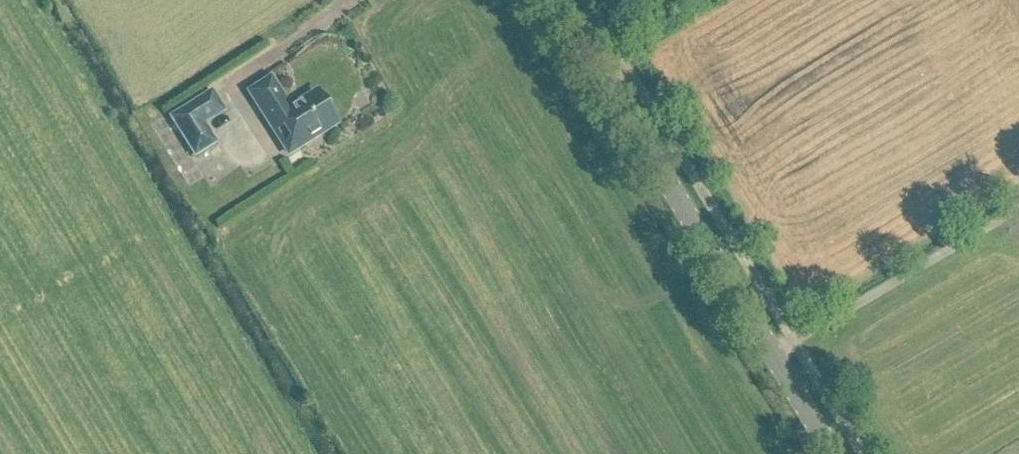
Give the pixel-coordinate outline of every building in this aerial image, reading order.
[(250,95),(286,151),(333,121),(317,94),(290,111),(271,82),(250,95)] [(195,158),(217,145),(192,105),(170,119),(195,158)]
